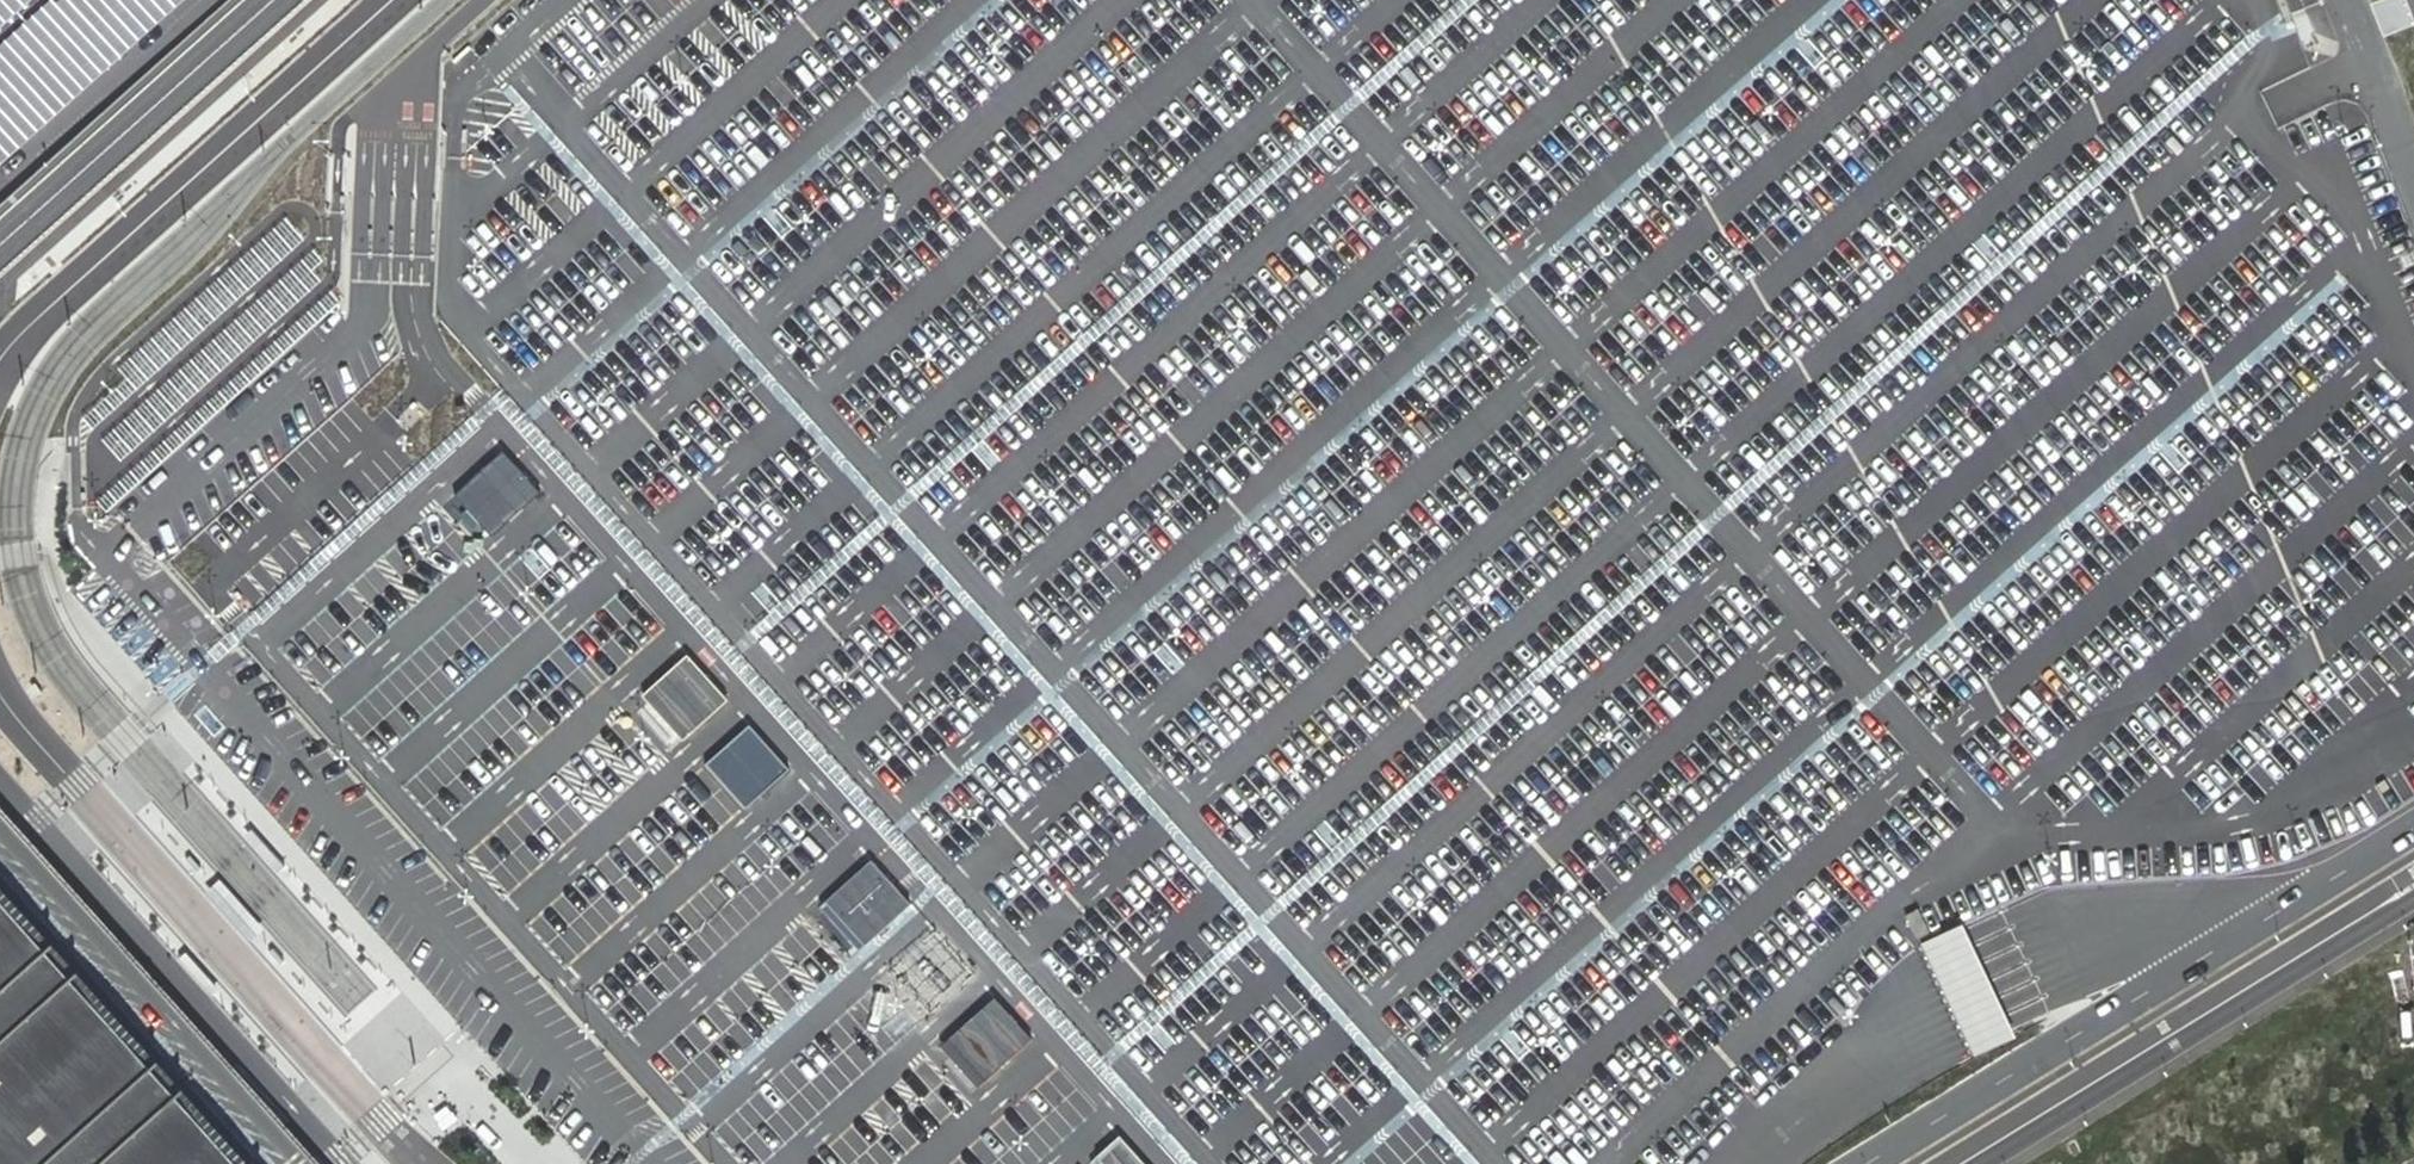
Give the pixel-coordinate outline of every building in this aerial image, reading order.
[(188,0),(0,0),(0,171),(2,169),(188,0)] [(787,770),(749,727),(707,764),(746,807),(787,770)] [(168,1076),(61,957),(53,948),(0,890),(0,1163),(247,1163),(168,1076)] [(1948,1000),(1975,1058),(2018,1038),(1991,979),(1964,922),(1921,942),(1948,1000)] [(1027,1043),(991,1004),(946,1045),(982,1085),(1027,1043)] [(1117,1134),(1095,1154),(1104,1163),(1144,1163),(1117,1134)]
